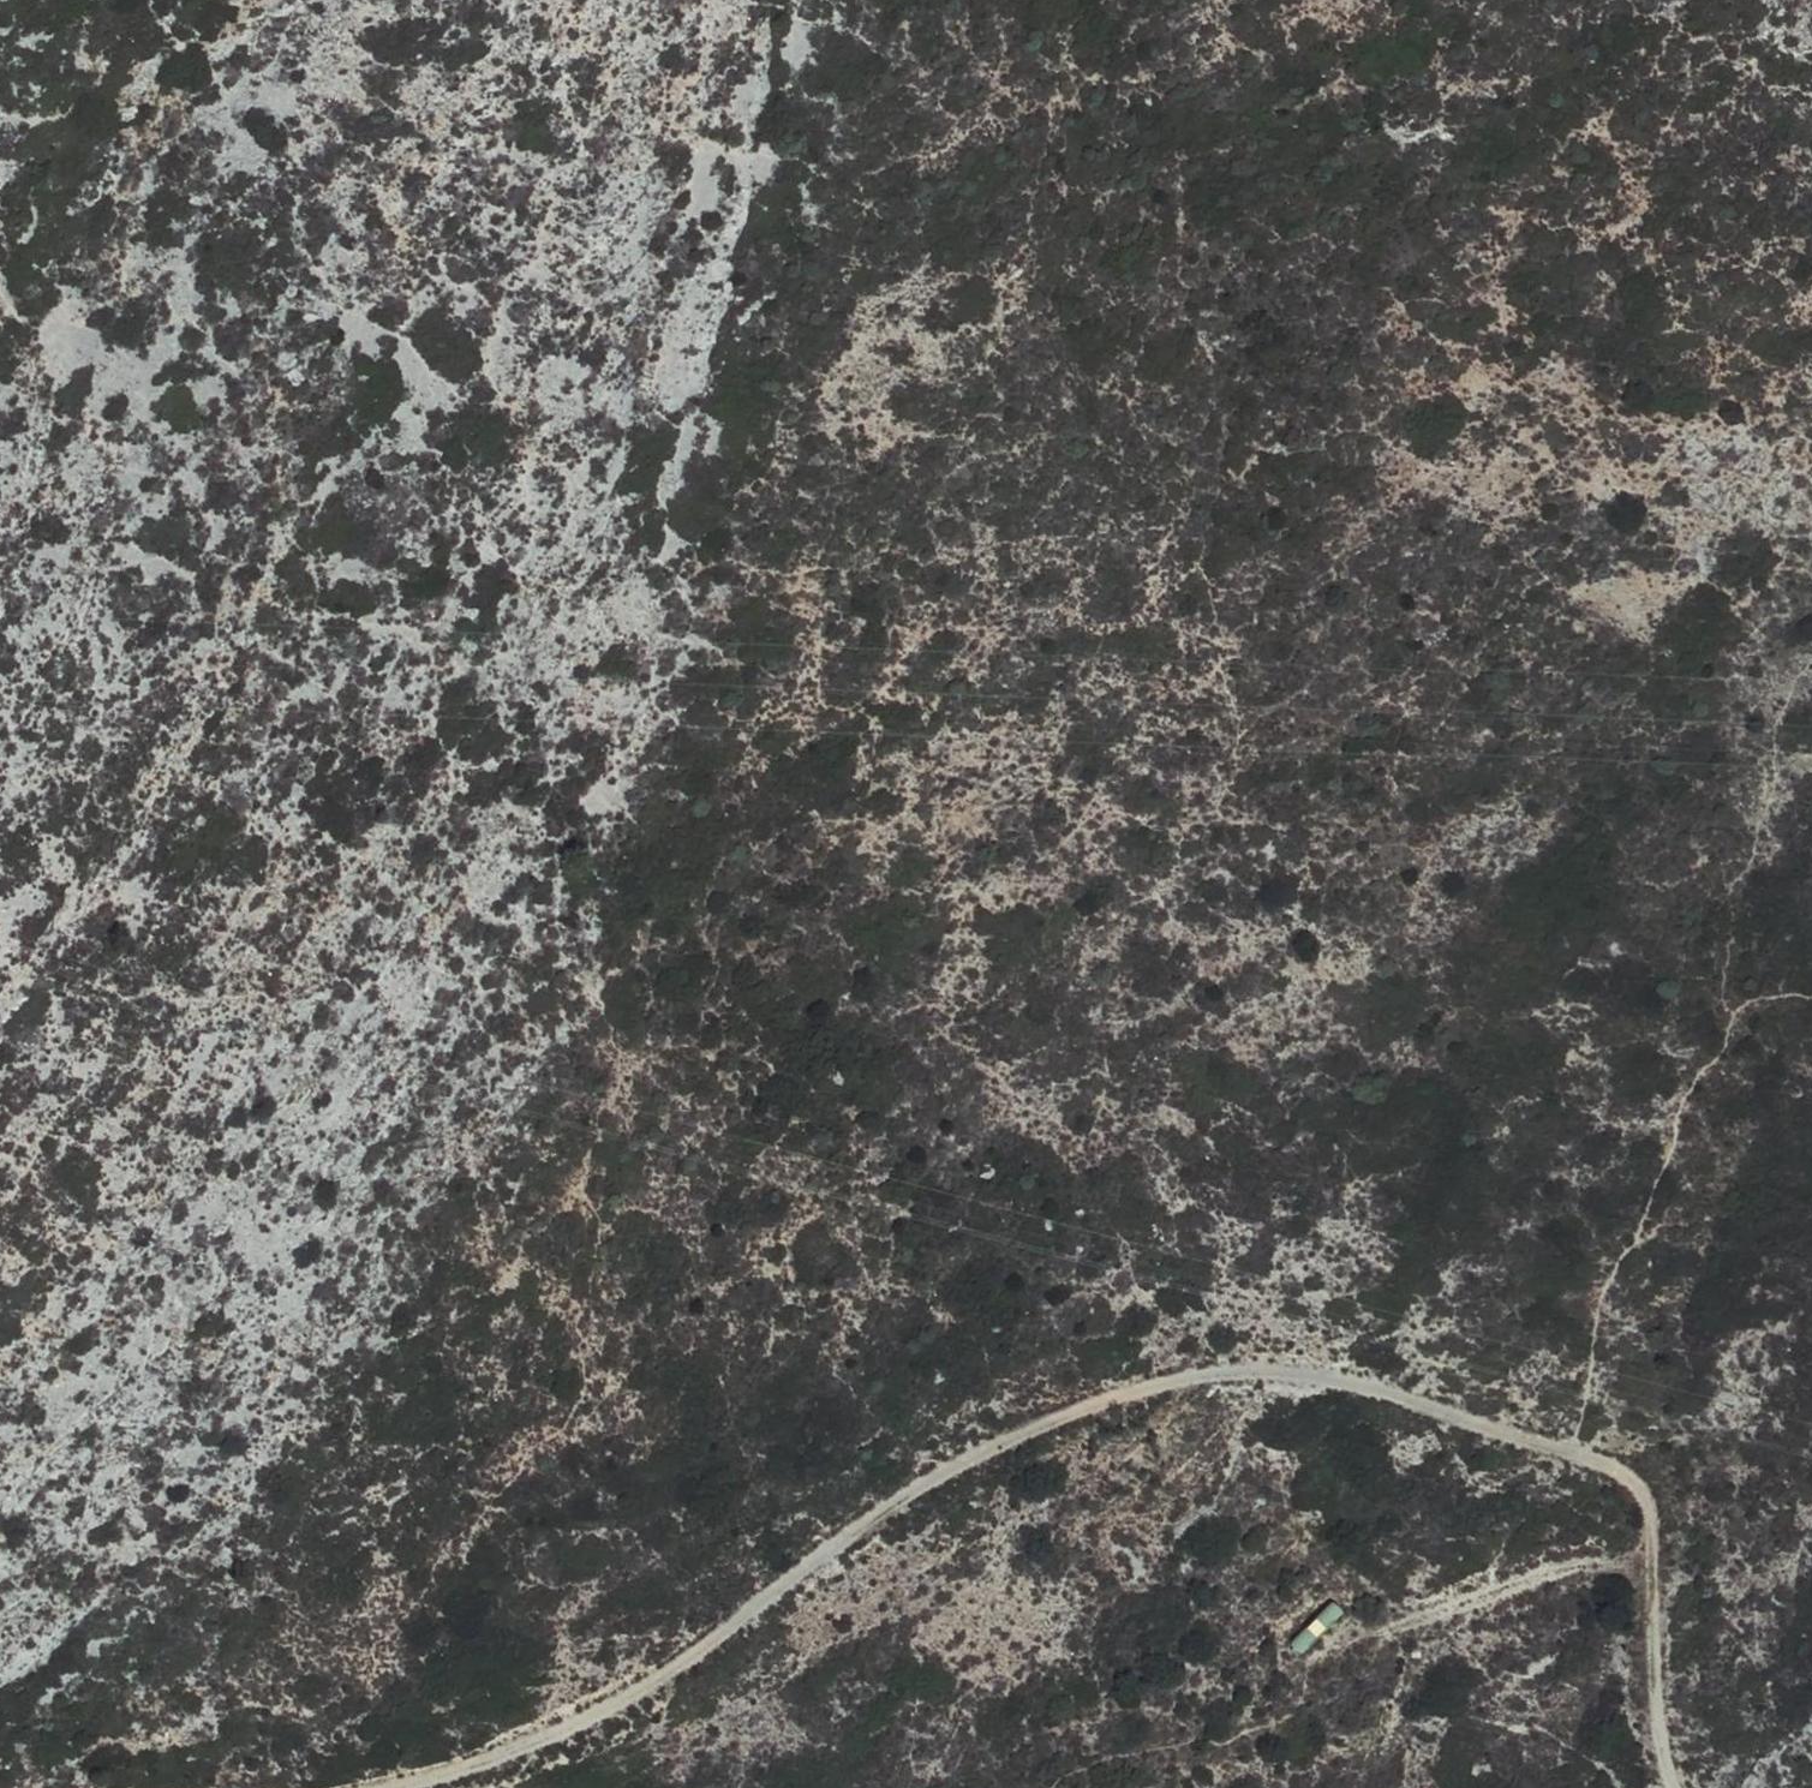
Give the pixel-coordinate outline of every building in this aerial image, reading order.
[(1344,1614),(1331,1600),(1288,1642),(1301,1655),(1344,1614)]
